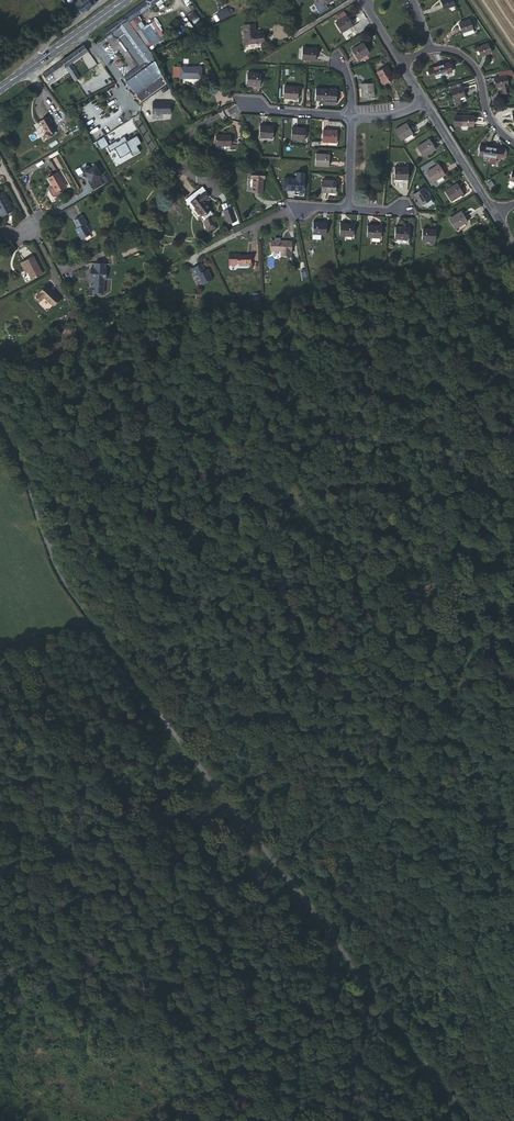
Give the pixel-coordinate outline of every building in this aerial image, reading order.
[(75,18),(87,9),(81,0),(78,0),(68,7),(75,18)] [(87,9),(96,2),(94,0),(81,0),(87,9)] [(126,15),(129,20),(135,17),(155,3),(157,7),(163,3),(162,1),(162,0),(146,0),(126,15)] [(332,0),(314,0),(315,2),(313,3),(319,13),(328,8),(325,4),(332,0)] [(440,0),(443,9),(454,5),(453,0),(441,0),(440,0)] [(226,8),(217,14),(221,20),(233,13),(231,9),(228,11),(226,8)] [(195,9),(186,15),(196,29),(205,23),(195,9)] [(339,20),(335,22),(341,33),(353,26),(346,15),(343,18),(344,18),(339,21),(339,20)] [(166,83),(151,53),(138,34),(124,16),(107,28),(111,33),(112,33),(113,35),(115,37),(118,38),(129,54),(138,66),(123,77),(141,101),(166,83)] [(135,17),(129,20),(147,45),(152,41),(142,27),(135,17)] [(470,20),(459,24),(462,33),(473,29),(470,20)] [(364,31),(359,23),(354,26),(359,34),(364,31)] [(256,35),(255,33),(255,24),(243,25),(245,44),(263,42),(262,32),(258,33),(258,35),(256,35)] [(355,47),(351,50),(358,60),(369,52),(363,43),(360,45),(356,48),(355,47)] [(488,44),(477,48),(480,57),(491,52),(488,44)] [(88,51),(83,45),(62,61),(68,70),(75,81),(80,77),(70,63),(88,51)] [(307,48),(302,48),(302,60),(315,60),(316,49),(312,48),(312,49),(307,49),(307,48)] [(68,70),(62,61),(40,77),(46,85),(68,70)] [(449,63),(438,66),(441,75),(452,71),(449,63)] [(180,66),(180,77),(190,77),(190,78),(201,79),(202,67),(180,66)] [(387,66),(377,73),(384,84),(394,77),(391,73),(391,74),(388,70),(389,69),(387,66)] [(441,75),(438,66),(427,70),(430,79),(441,75)] [(513,74),(511,70),(498,72),(499,77),(494,78),(496,87),(502,86),(504,93),(510,91),(506,76),(513,74)] [(247,73),(246,84),(251,85),(250,89),(254,89),(256,91),(257,91),(258,90),(259,89),(260,88),(261,73),(256,73),(256,74),(252,74),(252,73),(247,73)] [(373,83),(361,84),(362,97),(374,96),(373,92),(372,87),(373,88),(373,83)] [(289,86),(284,86),(283,100),(298,102),(299,92),(298,92),(298,87),(293,86),(293,87),(289,87),(289,86)] [(451,91),(454,100),(459,98),(465,96),(462,87),(451,91)] [(320,88),(316,88),(315,100),(324,101),(328,101),(329,93),(329,89),(325,88),(325,89),(320,89),(320,88)] [(333,102),(335,103),(336,93),(329,93),(328,101),(324,101),(324,104),(333,105),(333,102)] [(170,115),(170,103),(152,103),(151,115),(170,115)] [(473,116),(461,116),(461,125),(473,125),(473,116)] [(47,117),(40,122),(47,133),(45,134),(47,139),(52,136),(51,134),(55,131),(50,123),(51,122),(48,117),(47,118),(47,117)] [(399,128),(395,130),(401,140),(412,133),(406,123),(403,125),(403,126),(399,128)] [(265,126),(260,125),(259,137),(272,138),(273,126),(269,126),(269,127),(265,126)] [(297,128),(292,128),(291,139),(304,140),(305,128),(301,128),(301,129),(296,128),(297,128)] [(328,130),(324,130),(323,141),(336,142),(337,131),(332,130),(332,131),(328,131),(328,130)] [(230,135),(216,135),(216,145),(230,146),(230,135)] [(108,147),(103,137),(95,142),(100,151),(106,148),(109,153),(115,150),(120,159),(130,153),(132,157),(140,153),(136,147),(141,144),(137,137),(127,142),(124,138),(108,147)] [(421,144),(417,146),(423,157),(435,149),(429,139),(425,142),(426,142),(422,144),(421,144)] [(478,155),(489,157),(491,147),(479,146),(478,155)] [(491,147),(489,157),(489,162),(495,163),(496,158),(503,159),(505,157),(506,152),(505,149),(491,147)] [(320,154),(316,153),(315,165),(328,166),(329,154),(325,154),(325,155),(320,154)] [(431,169),(427,172),(433,182),(444,174),(438,165),(435,167),(431,170),(431,169)] [(89,166),(85,166),(82,177),(85,178),(86,177),(93,191),(103,185),(100,180),(103,178),(96,166),(91,169),(89,166)] [(399,167),(395,167),(395,179),(407,179),(407,167),(404,167),(404,168),(399,168),(399,167)] [(48,179),(52,185),(56,191),(65,185),(57,173),(48,179)] [(263,186),(263,178),(253,177),(253,178),(252,192),(261,192),(261,188),(261,186),(263,186)] [(290,178),(290,183),(290,190),(303,190),(304,179),(299,178),(299,179),(295,179),(295,178),(290,178)] [(327,180),(322,180),(321,192),(335,193),(336,181),(332,180),(332,181),(327,181),(327,180)] [(449,188),(445,191),(451,201),(462,194),(456,184),(453,186),(449,189),(449,188)] [(56,191),(52,185),(51,186),(55,193),(66,187),(65,185),(56,191)] [(200,188),(208,198),(210,196),(202,187),(200,188)] [(192,201),(191,202),(195,207),(195,210),(198,213),(200,214),(205,220),(204,220),(208,230),(216,227),(211,215),(213,214),(209,209),(210,208),(204,201),(208,198),(200,188),(189,197),(192,201)] [(424,188),(414,194),(421,205),(431,199),(429,195),(428,195),(426,192),(426,191),(424,188)] [(0,194),(0,214),(2,217),(13,211),(10,205),(9,206),(7,202),(8,202),(3,192),(0,194)] [(222,204),(224,210),(232,207),(230,201),(222,204)] [(223,210),(228,224),(231,222),(233,225),(240,223),(236,212),(234,213),(232,207),(224,210),(223,210)] [(453,216),(449,219),(456,228),(467,221),(461,211),(457,214),(458,214),(454,216),(453,216)] [(86,225),(81,217),(74,221),(78,227),(79,229),(77,230),(76,230),(82,239),(91,234),(86,225)] [(313,222),(312,233),(321,234),(326,234),(327,223),(322,223),(318,223),(318,222),(313,222)] [(427,229),(422,228),(422,240),(435,241),(436,223),(432,223),(431,229),(427,229)] [(345,224),(340,224),(340,235),(353,236),(354,224),(349,224),(349,225),(345,225),(345,224)] [(372,225),(368,225),(367,237),(380,237),(381,226),(377,226),(377,227),(372,226),(372,225)] [(400,227),(395,227),(395,238),(408,239),(409,228),(405,227),(405,228),(400,228),(400,227)] [(271,250),(279,251),(279,250),(281,250),(281,251),(281,254),(291,255),(291,242),(271,241),(271,250)] [(235,264),(237,262),(250,262),(250,255),(237,255),(237,253),(229,253),(229,264),(235,264)] [(21,264),(25,272),(27,271),(28,273),(32,280),(43,274),(34,257),(21,264)] [(105,265),(94,264),(93,268),(90,268),(89,279),(94,279),(94,282),(92,282),(91,292),(102,293),(103,280),(105,280),(106,269),(104,269),(105,265)] [(202,264),(192,268),(196,275),(198,274),(203,284),(212,279),(207,269),(205,270),(202,264)] [(47,286),(37,296),(42,301),(45,298),(54,306),(61,299),(47,286)]
